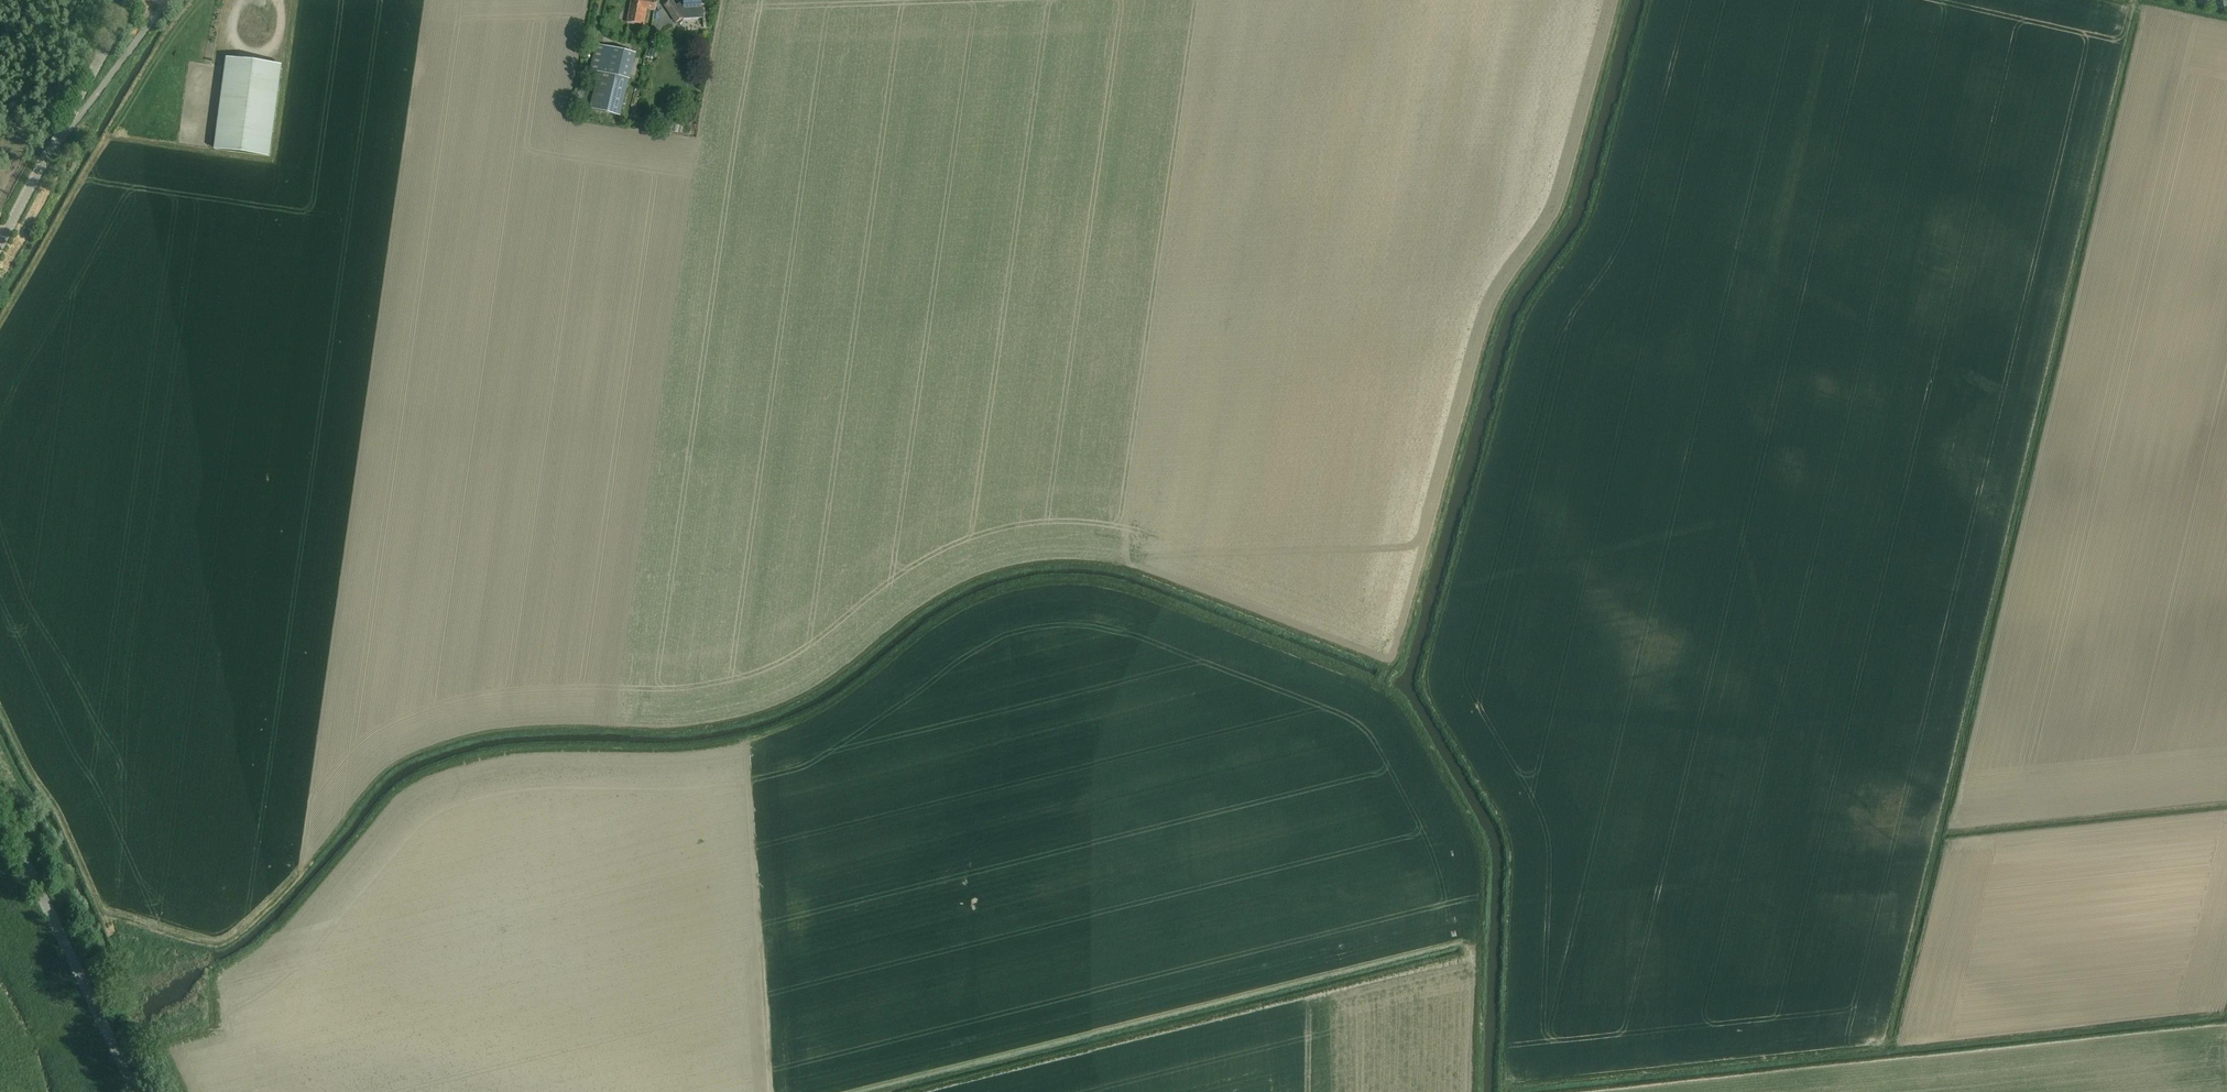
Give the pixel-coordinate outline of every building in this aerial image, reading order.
[(631,7),(628,23),(644,26),(647,9),(654,11),(656,0),(654,0),(633,0),(631,7)] [(701,4),(701,0),(683,0),(683,1),(675,6),(671,1),(664,5),(676,23),(683,18),(683,19),(703,18),(703,7),(701,7),(701,4)] [(650,31),(648,42),(656,43),(658,32),(650,31)] [(598,72),(589,108),(618,115),(627,79),(630,80),(636,53),(603,45),(596,71),(598,72)] [(226,58),(214,150),(270,158),(282,66),(226,58)]
